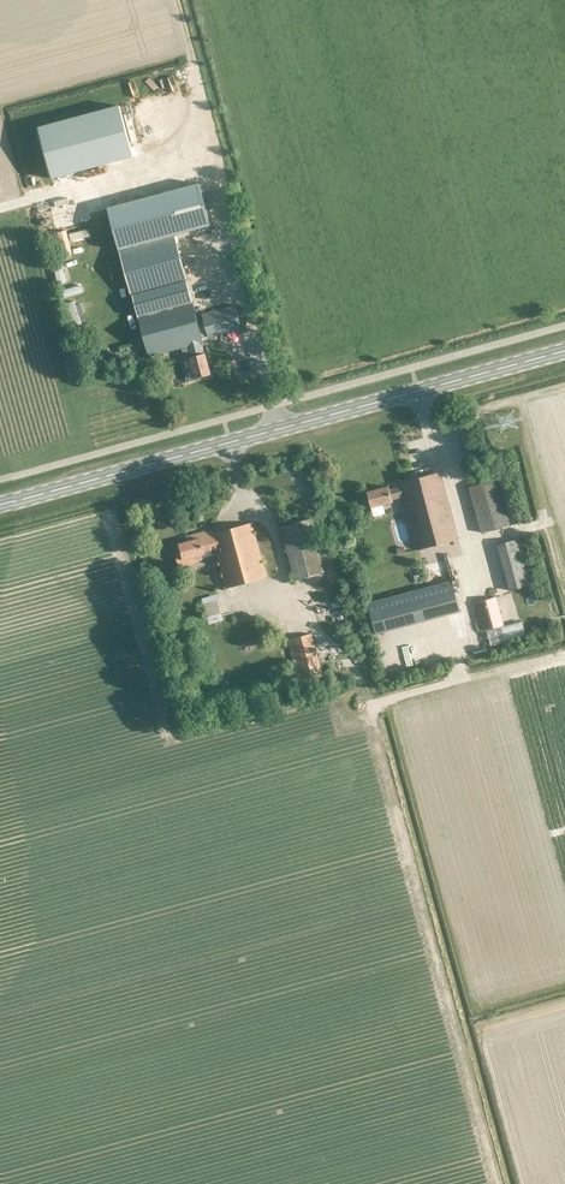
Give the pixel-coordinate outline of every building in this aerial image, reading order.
[(133,156),(119,105),(38,127),(51,178),(133,156)] [(200,183),(109,206),(120,248),(174,234),(211,224),(200,183)] [(199,330),(191,301),(192,301),(174,234),(120,248),(138,315),(149,355),(188,345),(191,356),(189,357),(194,378),(210,374),(204,353),(201,354),(198,342),(202,341),(201,337),(199,330)] [(205,328),(199,330),(201,337),(207,336),(208,337),(241,329),(236,311),(203,319),(205,328)] [(131,320),(136,335),(141,334),(136,318),(131,320)] [(110,353),(113,366),(123,363),(120,351),(110,353)] [(83,385),(83,391),(76,391),(75,400),(80,401),(81,397),(89,397),(90,386),(83,385)] [(136,393),(89,404),(90,410),(138,399),(136,393)] [(51,460),(55,450),(43,444),(39,454),(51,460)] [(141,459),(153,452),(149,445),(137,451),(141,459)] [(461,481),(470,478),(466,465),(457,467),(461,481)] [(479,532),(509,525),(495,471),(478,476),(480,484),(468,487),(479,532)] [(417,548),(457,538),(439,472),(399,483),(400,486),(388,489),(388,486),(367,492),(371,507),(392,501),(391,499),(403,496),(417,548)] [(294,579),(322,571),(308,519),(280,526),(294,579)] [(182,552),(176,554),(179,567),(202,561),(200,554),(204,553),(204,551),(215,548),(226,587),(266,576),(251,523),(211,534),(210,529),(185,536),(187,542),(179,544),(182,552)] [(508,590),(533,583),(521,538),(496,545),(508,590)] [(417,572),(411,573),(412,578),(439,574),(437,563),(416,567),(417,572)] [(460,610),(451,580),(367,603),(375,633),(460,610)] [(495,597),(472,603),(479,632),(486,630),(490,646),(525,636),(521,621),(503,626),(495,597)] [(206,617),(220,613),(216,600),(202,603),(206,617)] [(294,668),(318,662),(311,633),(286,640),(294,668)]
